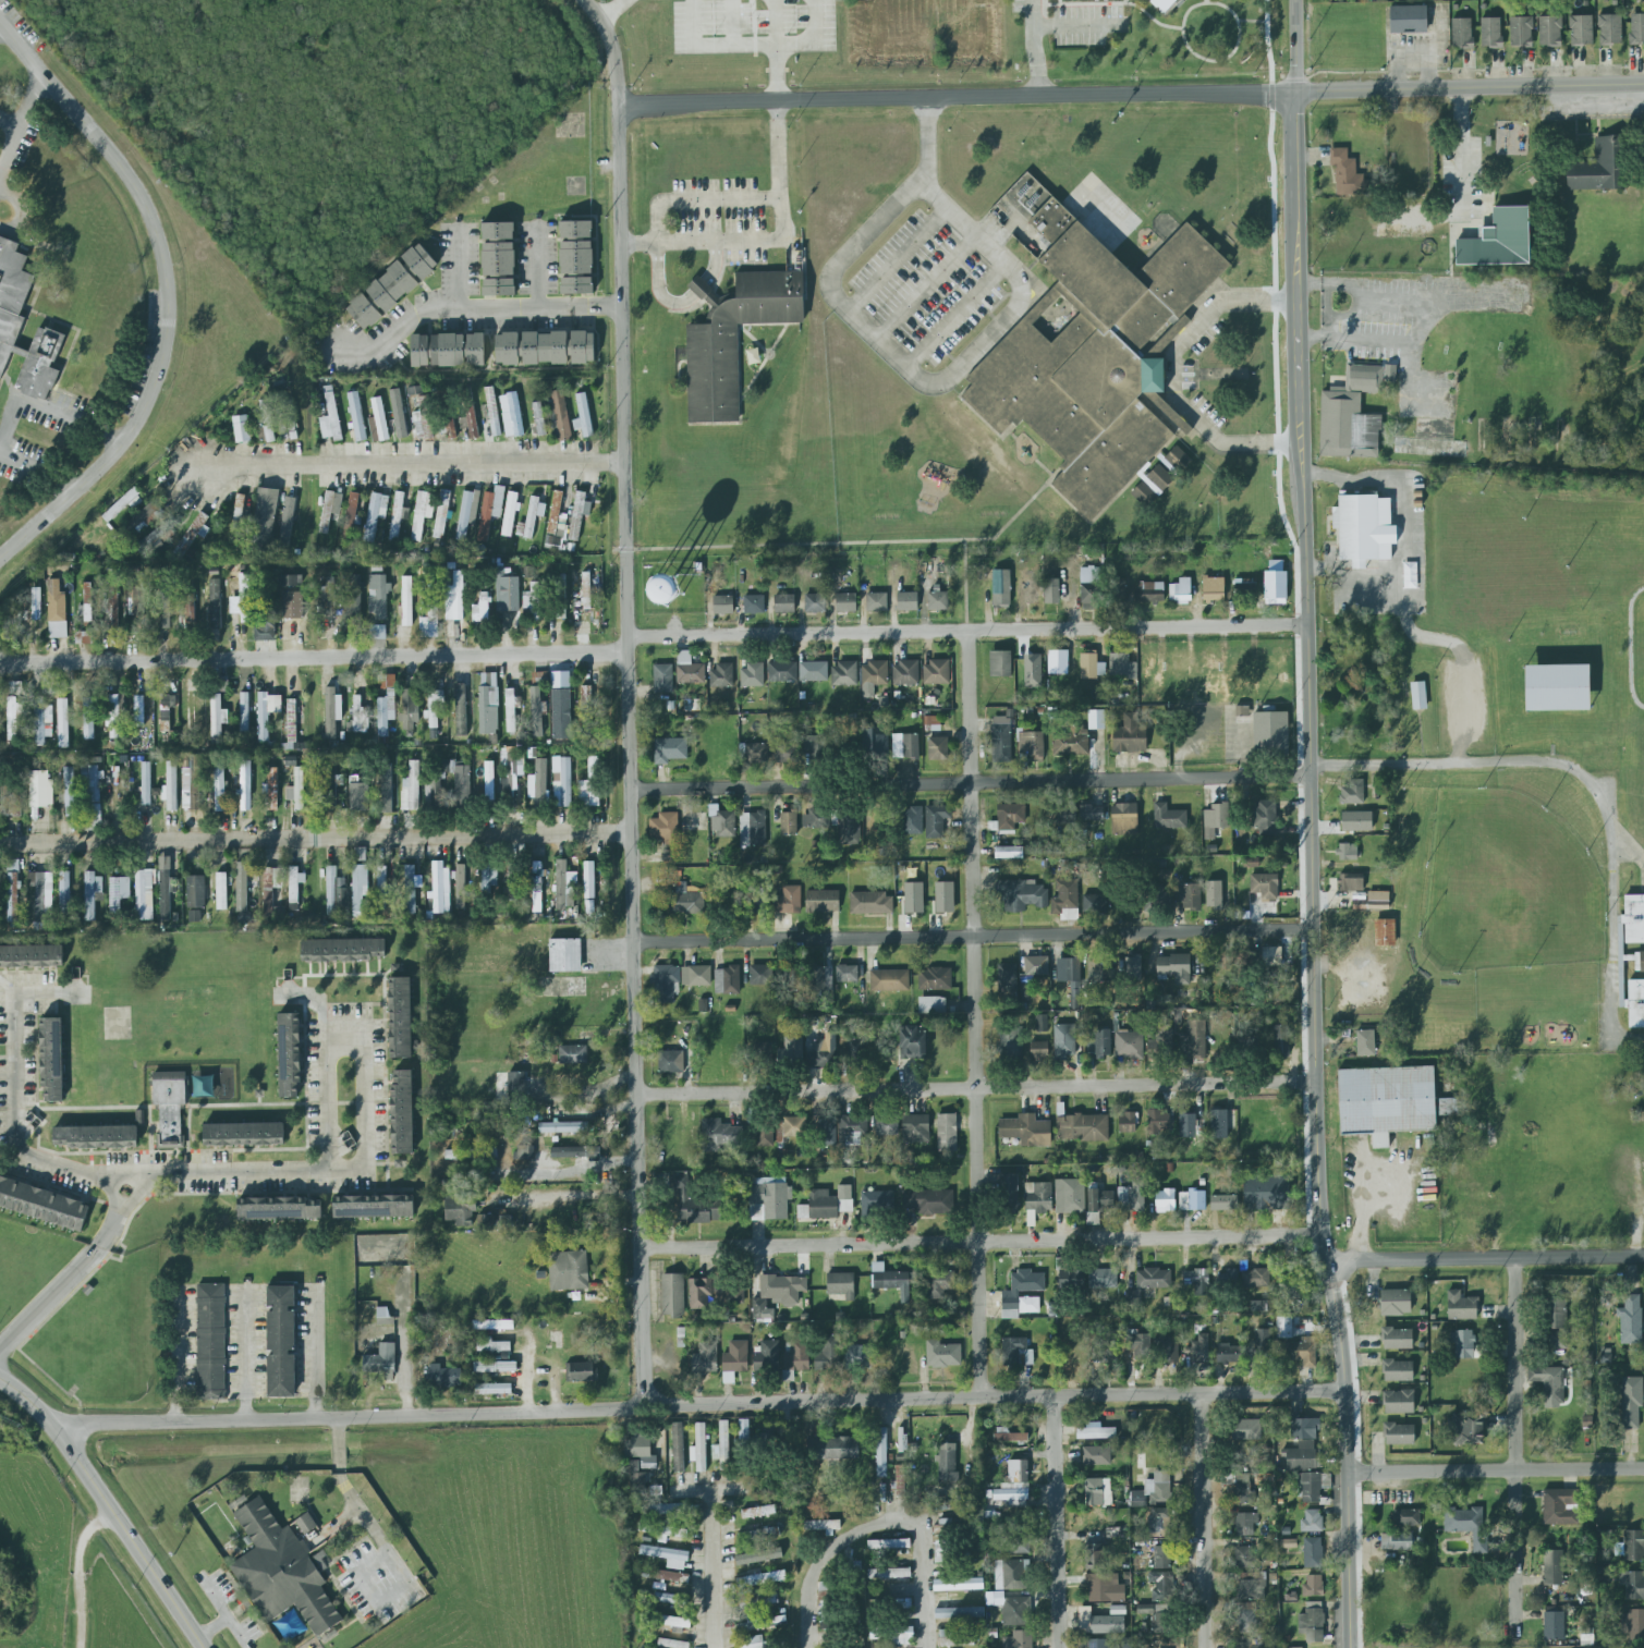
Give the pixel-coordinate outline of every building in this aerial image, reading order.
[(1163,14),(1177,0),(1149,0),(1163,14)] [(1426,6),(1389,7),(1390,34),(1427,33),(1426,6)] [(1597,13),(1621,13),(1621,42),(1613,42),(1613,46),(1599,46),(1599,34),(1599,33),(1599,26),(1597,26),(1597,13)] [(1643,44),(1643,14),(1629,14),(1630,45),(1643,44)] [(1538,17),(1539,47),(1561,47),(1561,16),(1538,17)] [(1592,16),(1569,16),(1570,46),(1593,46),(1592,16)] [(1510,48),(1533,47),(1532,17),(1509,17),(1510,48)] [(1501,18),(1481,18),(1481,48),(1501,48),(1501,18)] [(1472,19),(1452,19),(1453,49),(1472,48),(1472,19)] [(1624,190),(1623,136),(1595,136),(1595,162),(1566,163),(1566,190),(1624,190)] [(1335,195),(1368,196),(1368,177),(1355,177),(1355,159),(1347,158),(1347,148),(1330,148),(1329,166),(1335,166),(1335,195)] [(1027,220),(1052,196),(1135,277),(1188,222),(1229,264),(1184,314),(1190,320),(1156,358),(1164,358),(1164,393),(1155,393),(1183,420),(1089,520),(1051,484),(1063,471),(1059,466),(1063,460),(1020,416),(1000,436),(961,394),(970,384),(965,379),(1059,280),(1039,260),(1054,245),(1027,220)] [(1527,204),(1529,264),(1456,263),(1456,239),(1483,239),(1483,225),(1493,224),(1493,206),(1527,204)] [(560,221),(560,240),(560,275),(592,275),(592,240),(591,240),(592,222),(560,221)] [(514,296),(514,223),(482,223),(482,242),(483,296),(514,296)] [(59,371),(53,369),(64,335),(38,326),(29,352),(12,346),(36,276),(22,272),(27,256),(16,253),(19,243),(0,237),(0,368),(6,351),(25,357),(14,391),(48,402),(59,371)] [(365,332),(384,315),(383,314),(439,267),(419,243),(344,307),(365,332)] [(688,423),(740,422),(738,325),(804,323),(802,272),(735,273),(736,295),(712,295),(712,281),(690,281),(690,300),(708,300),(709,324),(686,325),(688,423)] [(561,295),(593,294),(593,277),(561,278),(561,295)] [(496,333),(503,333),(502,331),(517,331),(517,340),(523,340),(523,331),(537,330),(538,333),(551,333),(551,330),(567,330),(567,339),(572,339),(571,330),(586,329),(586,332),(594,332),(594,359),(587,359),(587,362),(572,363),(572,354),(567,354),(567,363),(551,363),(551,361),(538,361),(538,364),(523,364),(523,355),(519,355),(519,364),(503,365),(503,362),(496,362),(496,333)] [(484,366),(484,334),(465,334),(431,334),(431,367),(466,366),(484,366)] [(412,367),(429,366),(428,335),(411,335),(412,367)] [(1319,456),(1379,458),(1380,415),(1360,414),(1360,393),(1382,393),(1382,382),(1395,382),(1396,366),(1346,365),(1345,389),(1321,388),(1319,456)] [(407,388),(408,396),(422,394),(421,386),(407,388)] [(492,436),(484,388),(492,386),(501,435),(492,436)] [(404,418),(400,388),(389,390),(393,419),(404,418)] [(546,393),(556,442),(572,439),(562,389),(546,393)] [(324,392),(332,391),(342,440),(333,442),(324,392)] [(355,441),(346,392),(357,391),(366,439),(355,441)] [(505,394),(508,407),(500,408),(506,438),(525,434),(516,392),(505,394)] [(574,431),(582,430),(583,438),(593,437),(586,393),(575,394),(580,419),(572,421),(574,431)] [(256,427),(264,427),(266,443),(274,442),(270,399),(259,401),(261,420),(255,421),(256,427)] [(533,403),(536,436),(545,435),(541,402),(533,403)] [(459,418),(459,429),(468,428),(469,440),(477,439),(475,403),(465,403),(465,418),(459,418)] [(250,441),(246,415),(232,417),(236,443),(250,441)] [(456,437),(453,415),(439,417),(442,439),(456,437)] [(1162,461),(1177,475),(1191,460),(1176,446),(1162,461)] [(505,487),(495,486),(494,493),(484,492),(476,541),(487,543),(491,517),(500,518),(505,487)] [(277,490),(257,487),(249,557),(270,559),(277,490)] [(143,499),(132,488),(102,518),(108,524),(128,504),(133,509),(143,499)] [(434,538),(444,539),(449,490),(439,489),(434,538)] [(555,489),(563,491),(562,498),(563,498),(561,510),(560,510),(560,514),(568,516),(563,539),(561,538),(560,547),(558,546),(558,549),(545,547),(546,542),(545,542),(555,489)] [(326,490),(318,533),(327,535),(331,513),(339,515),(342,495),(333,492),(334,491),(326,490)] [(456,540),(466,541),(468,523),(475,524),(479,492),(462,490),(456,540)] [(388,541),(397,542),(400,519),(408,521),(409,509),(402,508),(404,493),(395,491),(388,541)] [(578,542),(581,515),(589,516),(591,502),(585,502),(586,493),(574,491),(569,540),(578,542)] [(421,541),(423,518),(430,518),(432,493),(416,492),(412,541),(421,541)] [(513,537),(517,493),(507,492),(502,536),(513,537)] [(344,542),(353,543),(356,493),(347,493),(344,542)] [(385,519),(389,496),(371,493),(363,541),(373,543),(377,518),(385,519)] [(1339,560),(1352,560),(1352,570),(1366,569),(1366,560),(1391,560),(1391,545),(1396,545),(1396,526),(1390,526),(1390,499),(1378,499),(1378,495),(1338,496),(1338,509),(1332,509),(1332,529),(1339,529),(1339,560)] [(297,500),(289,547),(277,545),(284,498),(297,500)] [(524,538),(532,539),(535,516),(544,517),(546,501),(530,499),(524,538)] [(139,531),(144,523),(150,527),(162,510),(149,500),(131,525),(139,531)] [(181,559),(172,552),(200,511),(208,516),(203,524),(210,529),(203,540),(197,536),(181,559)] [(170,529),(164,522),(134,546),(140,553),(170,529)] [(1264,571),(1265,602),(1286,602),(1286,571),(1283,571),(1282,560),(1269,560),(1269,571),(1264,571)] [(503,566),(503,576),(519,576),(520,611),(497,611),(496,566),(503,566)] [(1010,570),(992,571),(992,605),(1010,605),(1010,570)] [(1081,570),(1100,570),(1101,602),(1095,602),(1095,608),(1083,608),(1083,602),(1081,602),(1081,570)] [(462,571),(452,571),(452,577),(451,577),(451,581),(452,579),(452,582),(451,582),(451,584),(452,584),(452,586),(445,586),(445,620),(463,620),(462,571)] [(589,572),(581,573),(582,609),(590,609),(589,572)] [(251,623),(248,573),(239,573),(240,597),(229,597),(230,613),(240,613),(240,623),(251,623)] [(360,575),(345,575),(346,619),(361,619),(360,575)] [(368,613),(376,613),(376,620),(387,620),(387,592),(392,592),(391,583),(386,583),(386,575),(368,575),(368,613)] [(565,575),(555,575),(555,618),(565,619),(565,575)] [(412,577),(402,577),(402,626),(413,626),(412,577)] [(48,578),(59,578),(60,591),(61,591),(61,595),(66,595),(66,621),(68,638),(49,639),(49,622),(48,622),(48,578)] [(335,615),(334,578),(325,578),(326,587),(319,587),(320,615),(335,615)] [(1168,584),(1169,603),(1191,603),(1190,578),(1178,578),(1179,584),(1168,584)] [(1224,601),(1224,578),(1202,578),(1202,601),(1224,601)] [(220,579),(209,579),(210,628),(221,628),(220,579)] [(1044,604),(1059,605),(1059,579),(1044,579),(1044,604)] [(1111,579),(1110,604),(1125,604),(1126,580),(1111,579)] [(1234,580),(1234,597),(1258,596),(1257,579),(1234,580)] [(117,629),(118,581),(105,580),(104,613),(108,613),(108,629),(117,629)] [(522,593),(522,620),(540,620),(539,582),(530,582),(530,592),(522,593)] [(1163,604),(1164,583),(1136,582),(1135,603),(1163,604)] [(91,583),(83,583),(84,627),(92,627),(91,583)] [(1037,583),(1021,584),(1021,605),(1038,604),(1037,583)] [(419,638),(439,638),(438,585),(428,585),(428,618),(419,618),(419,638)] [(948,592),(939,592),(939,585),(932,585),(932,592),(928,592),(927,610),(947,610),(948,592)] [(145,586),(127,587),(128,616),(146,615),(145,586)] [(32,619),(33,588),(40,588),(40,619),(32,619)] [(282,619),(282,591),(303,591),(303,619),(282,619)] [(156,592),(157,629),(169,629),(168,592),(156,592)] [(489,592),(472,592),(472,624),(488,625),(489,592)] [(918,610),(917,592),(897,593),(898,611),(918,610)] [(195,626),(195,594),(179,593),(178,626),(195,626)] [(887,611),(886,593),(866,594),(867,612),(887,611)] [(804,595),(805,613),(825,613),(825,594),(804,595)] [(856,612),(856,594),(836,594),(836,612),(856,612)] [(794,595),(774,596),(775,614),(794,613),(794,595)] [(713,615),(733,614),(733,596),(713,596),(713,615)] [(764,614),(764,596),(743,596),(744,614),(764,614)] [(275,618),(255,619),(255,641),(275,641),(275,618)] [(91,644),(91,632),(76,632),(76,644),(91,644)] [(691,650),(691,663),(705,663),(705,683),(677,683),(675,663),(677,663),(675,650),(691,650)] [(990,677),(1011,677),(1011,651),(989,652),(990,677)] [(1079,677),(1105,678),(1105,663),(1096,663),(1097,653),(1080,652),(1079,677)] [(1067,654),(1049,653),(1049,674),(1067,675),(1067,654)] [(1129,654),(1109,653),(1109,678),(1136,678),(1137,663),(1129,663),(1129,654)] [(1041,655),(1026,655),(1025,687),(1040,687),(1041,655)] [(868,660),(888,660),(888,685),(874,685),(874,698),(862,698),(862,666),(868,666),(868,660)] [(768,662),(796,661),(796,681),(768,681),(768,662)] [(949,684),(949,661),(922,662),(923,684),(949,684)] [(746,662),(764,662),(764,686),(741,686),(741,669),(746,669),(746,662)] [(828,681),(828,662),(799,663),(799,682),(828,681)] [(892,685),(919,685),(918,662),(892,662),(892,685)] [(857,663),(831,663),(831,686),(857,686),(857,663)] [(672,664),(653,665),(654,693),(672,693),(672,664)] [(709,666),(710,688),(733,687),(732,666),(709,666)] [(1524,666),(1588,666),(1588,710),(1524,710),(1524,666)] [(569,672),(551,672),(552,689),(570,688),(569,672)] [(479,734),(498,734),(497,673),(479,673),(479,734)] [(377,674),(394,674),(395,721),(387,721),(388,737),(376,737),(376,698),(387,698),(386,687),(377,687),(377,674)] [(22,695),(21,682),(9,683),(10,695),(22,695)] [(1411,683),(1412,710),(1426,709),(1425,682),(1411,683)] [(466,736),(465,684),(453,684),(455,736),(466,736)] [(592,686),(581,686),(580,734),(591,734),(592,686)] [(336,740),(336,720),(342,720),(341,695),(335,695),(335,687),(325,687),(325,740),(336,740)] [(542,702),(540,702),(540,687),(530,687),(532,737),(544,737),(542,702)] [(556,691),(556,731),(567,731),(567,708),(574,708),(574,688),(565,688),(565,691),(556,691)] [(418,723),(419,689),(403,689),(402,737),(413,737),(413,723),(418,723)] [(515,708),(521,708),(521,697),(514,697),(514,689),(505,689),(506,733),(515,732),(515,708)] [(437,716),(445,716),(444,690),(428,691),(429,728),(438,728),(437,716)] [(281,696),(267,696),(267,692),(257,692),(257,742),(269,742),(269,712),(281,712),(281,696)] [(249,693),(240,693),(239,732),(248,732),(249,693)] [(160,694),(161,732),(170,732),(170,707),(175,707),(174,696),(170,696),(170,694),(160,694)] [(212,744),(222,744),(221,723),(228,723),(228,709),(221,710),(220,694),(210,694),(212,744)] [(108,695),(110,739),(123,738),(121,695),(108,695)] [(361,708),(361,695),(353,695),(352,732),(368,732),(368,708),(361,708)] [(33,696),(44,696),(44,706),(45,706),(45,736),(45,746),(34,746),(33,696)] [(144,727),(144,696),(134,696),(134,727),(144,727)] [(20,697),(6,698),(7,739),(21,739),(20,697)] [(92,698),(82,698),(83,740),(93,740),(92,698)] [(58,748),(68,748),(67,699),(57,699),(58,748)] [(296,742),(296,699),(286,699),(286,742),(296,742)] [(1007,708),(1014,709),(1013,717),(1010,717),(1011,724),(1011,761),(991,762),(991,756),(991,737),(991,723),(993,723),(993,716),(1006,716),(1007,708)] [(1089,729),(1104,729),(1104,710),(1088,710),(1089,729)] [(1112,727),(1112,752),(1130,752),(1129,753),(1137,753),(1137,749),(1146,749),(1146,725),(1137,725),(1137,711),(1123,712),(1123,727),(1112,727)] [(1253,713),(1254,755),(1288,755),(1287,712),(1253,713)] [(1052,755),(1089,754),(1088,735),(1087,734),(1087,730),(1083,730),(1083,724),(1070,724),(1070,728),(1052,728),(1052,755)] [(873,734),(873,728),(862,728),(862,759),(888,758),(888,734),(873,734)] [(1018,755),(1034,755),(1034,762),(1044,762),(1043,732),(1018,733),(1018,755)] [(892,758),(918,758),(918,734),(892,734),(892,758)] [(803,737),(804,759),(826,758),(825,736),(803,737)] [(948,737),(927,737),(928,761),(948,761),(948,737)] [(654,765),(668,765),(668,759),(687,759),(686,738),(654,739),(654,765)] [(798,743),(774,742),(774,762),(797,763),(798,743)] [(767,743),(744,744),(745,764),(768,763),(767,743)] [(507,779),(500,779),(500,798),(508,798),(508,804),(520,804),(518,766),(523,766),(523,747),(506,748),(507,779)] [(570,757),(553,758),(554,767),(560,767),(560,791),(554,791),(554,807),(571,807),(570,757)] [(599,807),(598,757),(588,757),(588,781),(577,781),(577,807),(599,807)] [(181,809),(198,810),(199,758),(182,758),(181,809)] [(547,758),(535,758),(535,776),(527,776),(527,798),(535,798),(534,807),(546,807),(547,758)] [(85,832),(102,831),(99,765),(88,766),(88,760),(79,761),(81,786),(88,786),(89,804),(84,805),(85,832)] [(213,761),(215,812),(225,812),(223,761),(213,761)] [(251,761),(241,761),(240,811),(250,811),(251,761)] [(401,810),(418,810),(419,761),(409,761),(409,778),(401,778),(401,810)] [(150,806),(151,762),(141,762),(141,805),(150,806)] [(177,811),(176,762),(166,762),(166,787),(161,787),(161,801),(166,801),(166,811),(177,811)] [(493,762),(484,762),(484,803),(494,802),(493,762)] [(327,763),(326,810),(336,810),(336,785),(343,786),(343,774),(336,774),(336,764),(327,763)] [(392,813),(391,764),(379,764),(380,813),(392,813)] [(63,767),(64,817),(74,817),(73,767),(63,767)] [(294,787),(286,787),(286,801),(294,801),(295,810),(304,810),(304,767),(293,767),(294,787)] [(277,811),(277,768),(267,768),(267,810),(277,811)] [(50,771),(27,771),(28,808),(51,807),(50,771)] [(430,808),(441,808),(442,777),(430,777),(430,808)] [(1363,804),(1363,779),(1348,780),(1348,787),(1339,787),(1339,804),(1363,804)] [(21,816),(20,793),(2,794),(3,817),(21,816)] [(1275,800),(1253,801),(1254,825),(1257,825),(1257,835),(1277,834),(1275,800)] [(997,820),(988,820),(988,830),(1000,830),(1000,834),(1015,834),(1015,822),(1026,822),(1026,802),(997,802),(997,820)] [(1187,828),(1186,811),(1167,811),(1167,802),(1153,803),(1154,829),(1187,828)] [(1138,835),(1137,804),(1111,804),(1111,835),(1138,835)] [(735,838),(735,812),(718,811),(718,805),(711,805),(711,838),(735,838)] [(943,818),(943,838),(926,839),(925,805),(951,805),(951,818),(943,818)] [(1076,825),(1076,805),(1056,805),(1056,825),(1076,825)] [(1203,806),(1204,840),(1215,840),(1215,828),(1229,828),(1228,805),(1203,806)] [(922,835),(922,806),(904,807),(905,835),(922,835)] [(1080,806),(1079,820),(1103,821),(1103,806),(1080,806)] [(860,842),(859,808),(830,809),(831,826),(839,826),(840,843),(860,842)] [(796,809),(797,835),(781,835),(780,813),(789,811),(789,809),(796,809)] [(802,828),(829,828),(828,811),(802,811),(802,828)] [(678,812),(658,813),(658,818),(649,819),(649,839),(660,839),(660,846),(678,845),(678,812)] [(739,813),(740,847),(766,846),(765,812),(739,813)] [(1372,812),(1342,812),(1341,831),(1372,831),(1372,812)] [(1357,861),(1357,844),(1337,844),(1337,861),(1357,861)] [(354,861),(365,861),(366,848),(354,847),(354,861)] [(1022,847),(995,847),(995,858),(1022,858),(1022,847)] [(662,862),(678,861),(678,850),(662,851),(662,862)] [(159,921),(171,921),(170,893),(175,893),(174,878),(171,879),(170,857),(159,857),(159,921)] [(1258,868),(1258,858),(1243,858),(1243,868),(1258,868)] [(6,922),(17,922),(18,860),(7,860),(6,922)] [(566,860),(556,860),(555,908),(574,909),(575,873),(566,872),(566,860)] [(433,913),(449,913),(447,861),(430,861),(431,899),(433,899),(433,913)] [(541,912),(542,862),(533,861),(532,912),(541,912)] [(247,912),(247,862),(236,862),(236,912),(247,912)] [(593,862),(583,862),(584,899),(594,899),(593,862)] [(415,878),(415,864),(404,865),(405,914),(415,914),(415,886),(422,886),(422,878),(415,878)] [(464,864),(454,865),(455,909),(465,909),(464,864)] [(508,864),(508,900),(516,900),(516,864),(508,864)] [(367,896),(368,866),(352,865),(351,912),(362,912),(362,896),(367,896)] [(298,903),(298,883),(305,883),(306,874),(298,873),(298,867),(289,866),(288,903),(298,903)] [(337,878),(337,866),(326,867),(327,917),(337,917),(337,907),(347,907),(346,878),(337,878)] [(386,866),(377,866),(377,890),(385,890),(386,866)] [(480,866),(481,895),(490,894),(490,886),(497,886),(497,866),(480,866)] [(272,916),(273,888),(283,888),(283,868),(263,868),(263,916),(272,916)] [(153,920),(151,870),(134,870),(136,921),(153,920)] [(60,871),(60,920),(63,920),(63,926),(70,926),(69,895),(75,895),(74,884),(71,884),(71,883),(70,883),(70,871),(60,871)] [(28,872),(53,872),(52,931),(34,931),(34,921),(35,921),(35,888),(28,888),(28,872)] [(226,873),(216,873),(217,910),(226,910),(226,873)] [(1261,903),(1278,902),(1277,874),(1250,875),(1250,894),(1260,893),(1261,903)] [(1363,891),(1363,874),(1338,874),(1338,891),(1363,891)] [(205,876),(186,876),(187,909),(205,909),(205,876)] [(109,914),(119,914),(119,899),(130,899),(129,877),(108,878),(109,914)] [(1077,879),(1056,880),(1057,898),(1050,898),(1051,915),(1060,914),(1060,921),(1078,920),(1077,879)] [(1035,880),(1000,881),(1001,913),(1025,913),(1025,907),(1048,907),(1048,887),(1035,887),(1035,880)] [(935,881),(952,881),(952,913),(935,913),(935,881)] [(1221,881),(1205,882),(1206,909),(1222,909),(1221,881)] [(704,914),(704,893),(686,893),(686,882),(675,882),(676,892),(668,893),(669,915),(704,914)] [(923,882),(904,883),(905,914),(923,913),(923,882)] [(1200,884),(1173,885),(1174,910),(1200,909),(1200,884)] [(801,886),(779,886),(778,913),(800,914),(801,886)] [(839,891),(806,891),(806,913),(839,913),(839,891)] [(849,891),(849,913),(889,913),(889,896),(885,896),(885,891),(849,891)] [(1388,910),(1389,892),(1368,892),(1367,910),(1388,910)] [(1082,914),(1106,914),(1106,895),(1082,895),(1082,914)] [(1624,895),(1625,942),(1643,942),(1643,895),(1624,895)] [(189,922),(200,922),(200,910),(188,910),(189,922)] [(1395,946),(1395,920),(1374,920),(1375,946),(1395,946)] [(548,939),(582,938),(583,973),(549,973),(548,939)] [(301,941),(301,962),(385,960),(385,939),(301,941)] [(62,964),(0,966),(0,946),(61,944),(62,964)] [(1281,966),(1281,947),(1262,948),(1262,966),(1281,966)] [(1221,952),(1221,969),(1255,968),(1254,951),(1221,952)] [(1157,955),(1156,980),(1168,980),(1168,985),(1189,985),(1190,956),(1157,955)] [(1048,956),(1024,957),(1024,976),(1048,975),(1048,956)] [(1142,979),(1141,956),(1121,957),(1123,980),(1142,979)] [(1056,982),(1071,982),(1070,1008),(1079,1008),(1081,959),(1056,959),(1056,982)] [(1101,970),(1100,981),(1111,981),(1112,961),(1102,961),(1102,970),(1101,970)] [(1017,964),(998,963),(997,991),(1017,992),(1017,964)] [(729,965),(740,965),(740,994),(722,994),(722,993),(715,993),(714,969),(721,969),(721,968),(729,968),(729,965)] [(749,986),(772,985),(772,965),(749,966),(749,986)] [(836,983),(858,982),(857,965),(836,966),(836,983)] [(679,994),(680,966),(654,966),(654,975),(651,975),(651,993),(679,994)] [(710,966),(681,967),(681,986),(710,986),(710,966)] [(799,991),(800,967),(786,966),(784,990),(799,991)] [(833,967),(813,967),(813,990),(832,991),(833,967)] [(918,990),(951,990),(951,969),(919,968),(918,990)] [(870,991),(909,991),(909,970),(870,970),(870,991)] [(410,978),(388,978),(390,1059),(412,1058),(410,978)] [(1629,1027),(1643,1027),(1643,979),(1628,979),(1629,1027)] [(1018,986),(1017,1000),(1028,1000),(1028,987),(1018,986)] [(918,1014),(945,1014),(945,997),(918,997),(918,1014)] [(278,1014),(280,1098),(301,1097),(298,1014),(278,1014)] [(1034,1016),(1034,1032),(1047,1031),(1047,1015),(1034,1016)] [(40,1017),(62,1017),(63,1101),(46,1102),(46,1097),(42,1097),(42,1094),(45,1094),(45,1087),(42,1087),(40,1017)] [(1205,1058),(1204,1020),(1187,1020),(1187,1037),(1179,1037),(1179,1059),(1205,1058)] [(898,1060),(926,1059),(926,1024),(898,1024),(898,1060)] [(1075,1059),(1076,1025),(1054,1024),(1053,1059),(1075,1059)] [(1147,1058),(1171,1059),(1172,1025),(1155,1024),(1155,1040),(1147,1040),(1147,1058)] [(1289,1026),(1274,1025),(1274,1056),(1288,1056),(1289,1026)] [(1000,1060),(1019,1059),(1018,1027),(999,1028),(1000,1060)] [(1110,1030),(1089,1030),(1089,1054),(1095,1054),(1095,1056),(1110,1057),(1110,1030)] [(1356,1057),(1375,1056),(1374,1030),(1356,1031),(1356,1057)] [(1142,1059),(1143,1031),(1115,1031),(1114,1058),(1142,1059)] [(824,1032),(824,1040),(813,1040),(812,1050),(807,1050),(807,1068),(835,1069),(836,1033),(824,1032)] [(802,1064),(803,1037),(784,1036),(784,1049),(777,1049),(777,1064),(802,1064)] [(864,1038),(845,1038),(845,1055),(864,1055),(864,1038)] [(1048,1059),(1048,1042),(1030,1042),(1030,1060),(1048,1059)] [(772,1044),(755,1043),(754,1059),(771,1059),(772,1044)] [(587,1046),(559,1045),(558,1064),(587,1065),(587,1046)] [(658,1052),(659,1073),(684,1073),(683,1051),(658,1052)] [(1337,1070),(1432,1067),(1435,1131),(1340,1134),(1337,1070)] [(392,1155),(413,1154),(412,1070),(391,1071),(392,1155)] [(185,1072),(152,1073),(153,1105),(157,1105),(158,1149),(182,1148),(181,1105),(186,1105),(185,1072)] [(525,1073),(508,1072),(507,1095),(524,1096),(525,1073)] [(1456,1115),(1456,1099),(1438,1099),(1439,1116),(1456,1115)] [(1169,1133),(1169,1110),(1148,1110),(1148,1133),(1169,1133)] [(1228,1139),(1227,1110),(1210,1110),(1211,1139),(1228,1139)] [(1195,1138),(1196,1113),(1179,1112),(1178,1138),(1195,1138)] [(956,1151),(956,1114),(937,1114),(937,1151),(956,1151)] [(999,1119),(998,1138),(1020,1138),(1020,1147),(1050,1147),(1051,1121),(1035,1121),(1035,1114),(1018,1114),(1018,1119),(999,1119)] [(1118,1114),(1118,1133),(1137,1133),(1136,1114),(1118,1114)] [(838,1115),(839,1150),(849,1150),(849,1146),(863,1145),(863,1135),(868,1135),(867,1115),(852,1115),(852,1116),(845,1116),(845,1115),(838,1115)] [(902,1143),(929,1142),(929,1115),(902,1115),(902,1143)] [(1056,1116),(1057,1142),(1108,1141),(1108,1115),(1056,1116)] [(896,1116),(873,1117),(874,1136),(897,1135),(896,1116)] [(805,1118),(775,1119),(776,1139),(806,1138),(805,1118)] [(836,1146),(835,1118),(817,1118),(818,1147),(836,1146)] [(743,1149),(742,1125),(721,1126),(720,1119),(701,1119),(702,1150),(743,1149)] [(539,1123),(539,1133),(588,1133),(588,1122),(539,1123)] [(203,1124),(203,1145),(283,1144),(283,1123),(203,1124)] [(52,1125),(52,1148),(66,1148),(66,1150),(133,1149),(133,1147),(138,1147),(137,1124),(52,1125)] [(773,1146),(772,1127),(756,1127),(756,1146),(773,1146)] [(533,1160),(534,1146),(517,1145),(517,1160),(533,1160)] [(550,1148),(550,1158),(600,1157),(599,1147),(550,1148)] [(445,1150),(497,1149),(498,1158),(446,1159),(445,1150)] [(720,1199),(689,1199),(689,1174),(674,1175),(675,1224),(721,1223),(720,1199)] [(1017,1174),(1001,1174),(1002,1214),(1018,1213),(1017,1174)] [(82,1232),(89,1206),(82,1204),(83,1201),(0,1175),(0,1206),(82,1232)] [(1244,1211),(1289,1210),(1288,1175),(1243,1176),(1244,1211)] [(764,1220),(788,1219),(787,1200),(792,1200),(791,1186),(785,1186),(785,1178),(748,1179),(749,1206),(764,1205),(764,1220)] [(1054,1180),(1055,1214),(1084,1213),(1084,1179),(1054,1180)] [(1145,1211),(1144,1181),(1131,1181),(1131,1187),(1117,1188),(1118,1211),(1145,1211)] [(1025,1213),(1052,1212),(1051,1183),(1025,1183),(1025,1213)] [(797,1219),(838,1219),(838,1212),(852,1212),(852,1186),(837,1186),(837,1197),(829,1197),(828,1190),(809,1190),(810,1206),(797,1206),(797,1219)] [(902,1191),(902,1214),(954,1213),(953,1190),(902,1191)] [(1087,1190),(1087,1225),(1099,1225),(1099,1211),(1114,1211),(1113,1190),(1087,1190)] [(1155,1190),(1155,1212),(1175,1212),(1174,1190),(1155,1190)] [(1205,1190),(1178,1191),(1179,1211),(1205,1210),(1205,1190)] [(893,1192),(861,1193),(861,1214),(894,1213),(893,1192)] [(414,1217),(413,1195),(333,1197),(334,1218),(414,1217)] [(1237,1210),(1237,1195),(1210,1196),(1210,1211),(1237,1210)] [(235,1197),(307,1196),(307,1199),(322,1199),(322,1220),(236,1222),(235,1197)] [(445,1221),(455,1221),(455,1227),(472,1226),(472,1213),(476,1213),(476,1196),(444,1197),(445,1221)] [(476,1230),(494,1231),(494,1215),(477,1214),(476,1230)] [(548,1253),(586,1250),(588,1289),(550,1291),(548,1253)] [(1125,1306),(1125,1292),(1136,1291),(1136,1271),(1144,1271),(1144,1268),(1159,1268),(1159,1270),(1170,1270),(1171,1289),(1141,1289),(1141,1306),(1125,1306)] [(1059,1291),(1084,1290),(1084,1269),(1058,1270),(1059,1291)] [(1117,1288),(1117,1269),(1088,1270),(1089,1289),(1117,1288)] [(1241,1287),(1269,1288),(1269,1270),(1242,1269),(1241,1287)] [(1209,1270),(1183,1270),(1183,1285),(1194,1285),(1194,1296),(1208,1296),(1209,1270)] [(955,1271),(926,1271),(926,1299),(943,1300),(944,1290),(954,1290),(955,1271)] [(1044,1292),(1044,1273),(1032,1273),(1032,1271),(1010,1271),(1010,1292),(1001,1292),(1001,1319),(1018,1319),(1018,1313),(1039,1313),(1039,1298),(1019,1298),(1019,1292),(1044,1292)] [(1237,1271),(1217,1272),(1218,1289),(1238,1288),(1237,1271)] [(662,1274),(662,1318),(683,1318),(684,1274),(662,1274)] [(854,1274),(827,1274),(827,1301),(854,1301),(854,1274)] [(760,1275),(775,1275),(775,1278),(786,1278),(786,1275),(797,1275),(797,1277),(807,1277),(808,1291),(805,1291),(805,1292),(799,1292),(799,1304),(795,1304),(795,1303),(794,1303),(794,1304),(793,1304),(793,1306),(784,1306),(784,1304),(781,1304),(781,1303),(771,1303),(771,1298),(760,1298),(760,1275)] [(743,1302),(742,1278),(714,1279),(714,1302),(743,1302)] [(708,1309),(708,1296),(712,1296),(712,1279),(688,1279),(689,1310),(708,1309)] [(225,1284),(197,1284),(197,1400),(225,1400),(225,1284)] [(267,1286),(294,1286),(294,1307),(289,1307),(289,1311),(294,1311),(294,1351),(289,1351),(289,1356),(294,1356),(295,1397),(268,1397),(267,1356),(273,1356),(273,1351),(267,1351),(267,1311),(273,1311),(273,1307),(267,1307),(267,1286)] [(1381,1316),(1411,1315),(1410,1290),(1380,1290),(1381,1316)] [(1447,1319),(1477,1320),(1478,1298),(1460,1297),(1460,1290),(1447,1290),(1447,1319)] [(1640,1295),(1624,1295),(1624,1309),(1618,1309),(1619,1345),(1641,1345),(1640,1295)] [(1565,1349),(1566,1300),(1546,1299),(1545,1330),(1547,1330),(1547,1349),(1565,1349)] [(1270,1301),(1251,1301),(1251,1312),(1270,1313),(1270,1301)] [(394,1325),(394,1317),(388,1317),(388,1308),(377,1308),(376,1325),(394,1325)] [(1291,1339),(1292,1318),(1276,1317),(1276,1338),(1291,1339)] [(514,1320),(514,1330),(474,1330),(474,1320),(514,1320)] [(1384,1350),(1412,1350),(1412,1330),(1393,1330),(1393,1327),(1380,1327),(1380,1342),(1384,1342),(1384,1350)] [(1271,1330),(1253,1329),(1253,1355),(1270,1356),(1271,1330)] [(1473,1359),(1474,1331),(1451,1331),(1450,1359),(1473,1359)] [(1134,1360),(1151,1359),(1150,1334),(1127,1335),(1127,1351),(1133,1351),(1134,1360)] [(1208,1362),(1208,1334),(1197,1334),(1197,1345),(1184,1344),(1184,1354),(1191,1354),(1190,1362),(1208,1362)] [(839,1370),(839,1336),(816,1336),(815,1370),(839,1370)] [(1178,1363),(1177,1337),(1153,1338),(1154,1352),(1162,1352),(1162,1363),(1178,1363)] [(1314,1368),(1315,1337),(1301,1337),(1301,1343),(1285,1343),(1285,1359),(1302,1360),(1302,1368),(1314,1368)] [(1027,1338),(1001,1338),(1002,1366),(1022,1366),(1033,1365),(1033,1349),(1027,1350),(1027,1338)] [(1093,1362),(1119,1363),(1120,1339),(1093,1338),(1093,1362)] [(778,1340),(760,1341),(760,1353),(753,1353),(754,1371),(779,1371),(778,1340)] [(784,1353),(784,1378),(793,1378),(793,1371),(808,1371),(809,1340),(790,1340),(790,1353),(784,1353)] [(939,1340),(926,1340),(926,1367),(931,1367),(931,1368),(947,1368),(948,1367),(962,1366),(961,1344),(946,1344),(946,1346),(943,1346),(943,1345),(939,1345),(939,1340)] [(747,1341),(729,1341),(729,1353),(722,1353),(722,1384),(734,1384),(734,1372),(748,1372),(747,1341)] [(476,1352),(510,1351),(510,1342),(488,1342),(476,1342),(476,1352)] [(363,1355),(363,1372),(383,1372),(383,1369),(394,1369),(395,1343),(379,1343),(379,1356),(363,1355)] [(717,1372),(716,1343),(702,1343),(702,1352),(690,1352),(691,1373),(717,1372)] [(1240,1363),(1241,1344),(1216,1343),(1215,1363),(1240,1363)] [(872,1346),(844,1345),(843,1370),(872,1371),(872,1346)] [(1413,1381),(1413,1360),(1383,1361),(1384,1382),(1413,1381)] [(517,1372),(517,1362),(473,1363),(474,1373),(517,1372)] [(566,1382),(597,1381),(596,1362),(565,1363),(566,1382)] [(428,1388),(461,1387),(461,1369),(440,1369),(440,1364),(427,1364),(428,1388)] [(1543,1383),(1542,1408),(1562,1409),(1564,1369),(1528,1367),(1527,1382),(1543,1383)] [(1642,1377),(1623,1378),(1624,1429),(1639,1429),(1638,1408),(1643,1408),(1642,1377)] [(511,1384),(474,1384),(474,1395),(511,1394),(511,1384)] [(1385,1406),(1383,1406),(1383,1404),(1383,1391),(1395,1391),(1395,1392),(1401,1392),(1401,1390),(1414,1390),(1414,1414),(1385,1414),(1385,1406)] [(1290,1440),(1290,1413),(1300,1413),(1300,1419),(1319,1419),(1319,1430),(1316,1430),(1316,1439),(1290,1440)] [(1452,1414),(1452,1419),(1448,1419),(1448,1431),(1451,1431),(1452,1445),(1475,1445),(1478,1443),(1482,1443),(1483,1442),(1482,1418),(1483,1416),(1483,1413),(1452,1414)] [(1260,1420),(1232,1419),(1232,1440),(1260,1440),(1260,1420)] [(719,1421),(719,1470),(729,1470),(728,1420),(719,1421)] [(1077,1429),(1077,1439),(1115,1438),(1115,1428),(1100,1428),(1100,1422),(1086,1423),(1086,1429),(1077,1429)] [(683,1472),(682,1423),(672,1423),(674,1472),(683,1472)] [(689,1462),(695,1462),(695,1474),(707,1473),(706,1441),(709,1441),(709,1433),(706,1433),(706,1423),(694,1423),(694,1446),(687,1446),(689,1462)] [(1414,1425),(1415,1444),(1386,1445),(1386,1438),(1384,1438),(1383,1423),(1395,1423),(1396,1426),(1414,1425)] [(876,1478),(888,1477),(886,1428),(875,1428),(876,1478)] [(1008,1434),(1007,1428),(994,1428),(994,1442),(1028,1442),(1028,1434),(1008,1434)] [(650,1456),(650,1434),(631,1434),(631,1441),(624,1441),(625,1457),(640,1457),(640,1469),(657,1469),(656,1456),(650,1456)] [(858,1459),(857,1437),(822,1438),(822,1461),(858,1459)] [(1314,1450),(1314,1441),(1298,1442),(1299,1449),(1281,1450),(1281,1457),(1287,1456),(1287,1469),(1316,1469),(1316,1468),(1323,1467),(1322,1450),(1314,1450)] [(940,1457),(938,1457),(937,1481),(956,1482),(957,1444),(940,1443),(940,1457)] [(1110,1465),(1110,1447),(1082,1447),(1083,1466),(1110,1465)] [(639,1461),(630,1461),(628,1496),(647,1496),(648,1473),(639,1473),(639,1461)] [(1028,1461),(1008,1461),(1008,1481),(1027,1481),(1028,1461)] [(905,1496),(904,1465),(895,1465),(896,1496),(905,1496)] [(1170,1471),(1153,1471),(1153,1480),(1143,1480),(1143,1491),(1130,1491),(1130,1507),(1147,1507),(1147,1503),(1170,1503),(1170,1471)] [(1301,1503),(1320,1504),(1320,1488),(1330,1488),(1331,1474),(1301,1473),(1301,1503)] [(1264,1504),(1265,1475),(1235,1474),(1234,1503),(1264,1504)] [(1085,1506),(1111,1506),(1110,1478),(1084,1479),(1085,1506)] [(1000,1483),(1000,1490),(993,1489),(992,1500),(1028,1501),(1028,1483),(1000,1483)] [(1543,1525),(1577,1525),(1576,1489),(1543,1490),(1543,1525)] [(229,1565),(264,1623),(295,1604),(316,1638),(343,1621),(321,1586),(326,1584),(290,1525),(281,1530),(261,1497),(233,1513),(255,1549),(229,1565)] [(649,1505),(680,1504),(680,1503),(682,1503),(682,1504),(686,1504),(686,1513),(681,1513),(681,1518),(673,1519),(673,1514),(650,1515),(649,1505)] [(741,1511),(775,1505),(776,1514),(742,1519),(741,1511)] [(1170,1508),(1149,1509),(1150,1537),(1171,1537),(1170,1508)] [(1420,1510),(1394,1509),(1393,1525),(1420,1526),(1420,1510)] [(1484,1509),(1443,1509),(1443,1532),(1472,1533),(1472,1553),(1484,1553),(1484,1509)] [(1300,1532),(1322,1532),(1321,1510),(1305,1510),(1305,1519),(1300,1519),(1300,1532)] [(317,1527),(308,1512),(295,1521),(304,1536),(317,1527)] [(1258,1514),(1235,1513),(1234,1536),(1253,1536),(1253,1524),(1258,1524),(1258,1514)] [(826,1530),(826,1532),(840,1532),(840,1520),(803,1522),(803,1531),(826,1530)] [(640,1522),(685,1529),(683,1538),(638,1531),(640,1522)] [(736,1535),(738,1542),(780,1535),(779,1526),(736,1535)] [(1634,1531),(1643,1530),(1643,1561),(1623,1561),(1623,1530),(1634,1531)] [(1030,1554),(1031,1533),(1000,1532),(999,1554),(1030,1554)] [(1381,1534),(1381,1550),(1412,1550),(1412,1534),(1381,1534)] [(1303,1569),(1322,1568),(1321,1538),(1303,1538),(1303,1569)] [(866,1541),(867,1550),(910,1548),(910,1540),(866,1541)] [(1279,1549),(1296,1548),(1296,1540),(1279,1540),(1279,1549)] [(950,1542),(934,1543),(935,1562),(950,1562),(950,1542)] [(1084,1545),(1085,1571),(1103,1570),(1105,1568),(1104,1543),(1084,1545)] [(686,1571),(688,1550),(640,1546),(639,1556),(667,1558),(666,1569),(686,1571)] [(1153,1547),(1154,1569),(1173,1569),(1172,1546),(1153,1547)] [(1251,1547),(1233,1547),(1233,1569),(1259,1569),(1259,1557),(1251,1557),(1251,1547)] [(735,1555),(736,1566),(783,1559),(781,1548),(735,1555)] [(1562,1550),(1543,1550),(1543,1585),(1562,1585),(1562,1550)] [(327,1568),(317,1554),(310,1559),(320,1574),(327,1568)] [(1029,1560),(994,1561),(995,1590),(1030,1589),(1029,1560)] [(735,1579),(745,1577),(744,1570),(760,1567),(762,1574),(784,1571),(787,1579),(736,1588),(735,1579)] [(867,1570),(910,1568),(911,1577),(867,1578),(867,1570)] [(652,1579),(688,1583),(689,1574),(653,1570),(652,1579)] [(1643,1571),(1619,1572),(1619,1586),(1625,1585),(1625,1601),(1643,1600),(1643,1578),(1643,1571)] [(1148,1572),(1149,1586),(1151,1586),(1152,1601),(1174,1601),(1173,1572),(1148,1572)] [(1237,1573),(1238,1600),(1265,1599),(1264,1572),(1237,1573)] [(1118,1573),(1086,1574),(1087,1603),(1125,1602),(1124,1585),(1118,1585),(1118,1573)] [(1322,1575),(1306,1575),(1307,1584),(1301,1584),(1301,1597),(1323,1597),(1322,1575)] [(933,1591),(983,1589),(983,1577),(933,1578),(933,1591)] [(818,1582),(820,1628),(831,1628),(830,1601),(835,1601),(834,1582),(818,1582)] [(763,1595),(762,1590),(738,1592),(739,1607),(777,1605),(776,1594),(763,1595)] [(985,1592),(986,1606),(1002,1606),(1003,1627),(1032,1626),(1031,1597),(1004,1598),(1004,1592),(985,1592)] [(652,1603),(688,1604),(688,1595),(653,1594),(652,1603)] [(1298,1614),(1298,1634),(1305,1634),(1305,1643),(1323,1642),(1322,1602),(1305,1602),(1306,1614),(1298,1614)] [(1256,1633),(1256,1603),(1237,1603),(1236,1633),(1256,1633)] [(1153,1605),(1137,1604),(1136,1614),(1153,1614),(1153,1605)] [(1171,1605),(1154,1605),(1153,1633),(1171,1633),(1171,1605)] [(1110,1616),(1090,1617),(1091,1634),(1125,1633),(1124,1606),(1110,1607),(1110,1616)] [(984,1608),(934,1608),(934,1619),(984,1618),(984,1608)] [(1621,1610),(1620,1634),(1629,1635),(1629,1640),(1643,1640),(1643,1611),(1621,1610)] [(786,1625),(785,1616),(761,1619),(760,1612),(745,1614),(746,1623),(737,1624),(738,1632),(786,1625)] [(1543,1613),(1544,1640),(1564,1640),(1563,1612),(1543,1613)] [(655,1625),(690,1627),(690,1618),(656,1616),(655,1625)] [(892,1645),(913,1645),(913,1627),(892,1628),(892,1645)] [(869,1639),(884,1639),(884,1628),(869,1628),(869,1639)] [(971,1646),(971,1632),(939,1631),(938,1646),(971,1646)] [(1002,1638),(1002,1647),(1032,1647),(1032,1631),(1012,1631),(1012,1638),(1002,1638)] [(745,1646),(739,1646),(740,1647),(770,1647),(769,1635),(744,1638),(745,1646)] [(1122,1638),(1121,1647),(1132,1647),(1132,1638),(1122,1638)] [(1231,1647),(1260,1647),(1259,1645),(1250,1646),(1249,1638),(1231,1639),(1231,1647)] [(689,1642),(658,1639),(657,1647),(689,1647),(689,1642)] [(1087,1639),(1088,1647),(1120,1647),(1119,1646),(1107,1646),(1107,1639),(1087,1639)]
